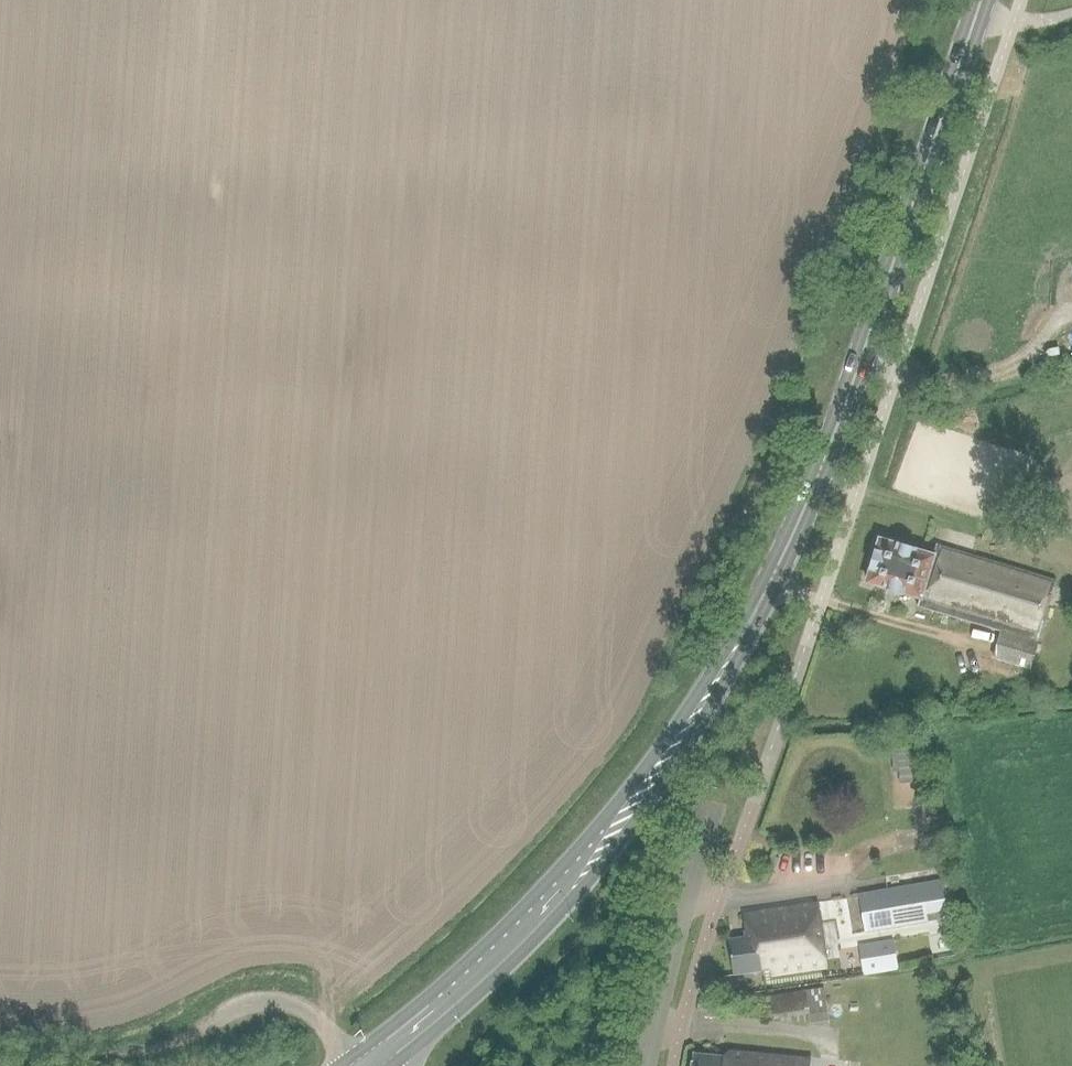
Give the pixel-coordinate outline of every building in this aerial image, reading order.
[(1001,630),(993,657),(1030,668),(1056,580),(937,544),(933,556),(895,544),(893,540),(887,538),(883,541),(880,540),(867,582),(921,598),(919,606),(1001,630)] [(910,748),(892,749),(893,772),(899,772),(899,783),(899,784),(902,784),(912,783),(910,748)] [(866,932),(947,918),(941,880),(860,895),(866,932)] [(772,974),(826,965),(816,904),(743,915),(747,938),(729,941),(735,975),(771,969),(772,974)] [(865,974),(897,968),(892,940),(860,945),(865,974)] [(823,988),(820,989),(806,991),(806,990),(769,995),(774,1020),(808,1014),(810,1024),(829,1021),(823,988)] [(811,1057),(733,1049),(724,1057),(693,1054),(692,1065),(810,1065),(811,1057)]
